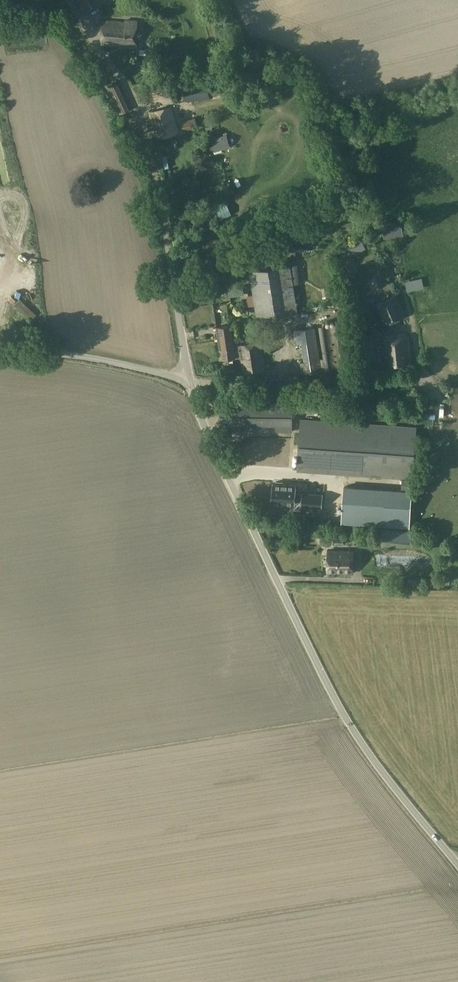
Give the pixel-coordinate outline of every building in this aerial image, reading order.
[(102,0),(76,0),(82,12),(103,2),(102,0)] [(137,21),(126,20),(126,22),(102,21),(102,45),(137,47),(137,21)] [(104,85),(118,115),(130,110),(116,80),(104,85)] [(207,80),(183,83),(185,102),(210,99),(207,80)] [(171,107),(150,113),(157,138),(178,132),(171,107)] [(198,127),(195,117),(181,121),(184,131),(198,127)] [(226,134),(210,139),(211,141),(209,142),(211,150),(214,149),(214,152),(230,147),(226,134)] [(179,157),(182,163),(188,160),(185,154),(179,157)] [(226,204),(216,209),(221,220),(231,214),(226,204)] [(393,220),(384,222),(385,227),(384,227),(386,237),(405,232),(403,222),(394,224),(393,220)] [(207,256),(215,271),(242,258),(234,242),(207,256)] [(356,275),(346,255),(337,260),(347,280),(356,275)] [(251,272),(258,319),(298,314),(290,266),(251,272)] [(322,286),(324,302),(340,300),(338,284),(322,286)] [(406,317),(396,295),(375,305),(385,326),(406,317)] [(30,321),(36,314),(18,297),(12,304),(30,321)] [(343,318),(328,320),(328,325),(295,330),(301,373),(351,366),(345,322),(344,322),(343,318)] [(238,357),(236,346),(233,346),(231,326),(218,327),(220,341),(219,341),(220,350),(222,349),(223,359),(238,357)] [(364,354),(373,353),(371,335),(367,336),(362,336),(364,354)] [(406,337),(384,340),(387,367),(409,365),(406,337)] [(236,346),(238,357),(241,356),(243,373),(264,370),(260,342),(236,346)] [(366,355),(367,364),(381,362),(380,354),(372,355),(372,354),(366,355)] [(253,382),(254,389),(268,390),(288,387),(286,377),(253,382)] [(220,426),(293,427),(293,404),(220,403),(220,426)] [(302,419),(298,471),(413,479),(416,427),(302,419)] [(278,450),(262,456),(264,462),(281,456),(278,450)] [(298,487),(273,485),(272,504),(297,506),(297,504),(302,504),(302,508),(324,509),(325,496),(304,495),(303,497),(297,497),(298,487)] [(410,516),(412,491),(344,487),(342,512),(343,512),(410,516)] [(413,531),(382,528),(380,541),(411,545),(413,531)] [(344,546),(345,537),(334,536),(334,545),(344,546)] [(352,572),(352,551),(329,550),(328,572),(352,572)]
